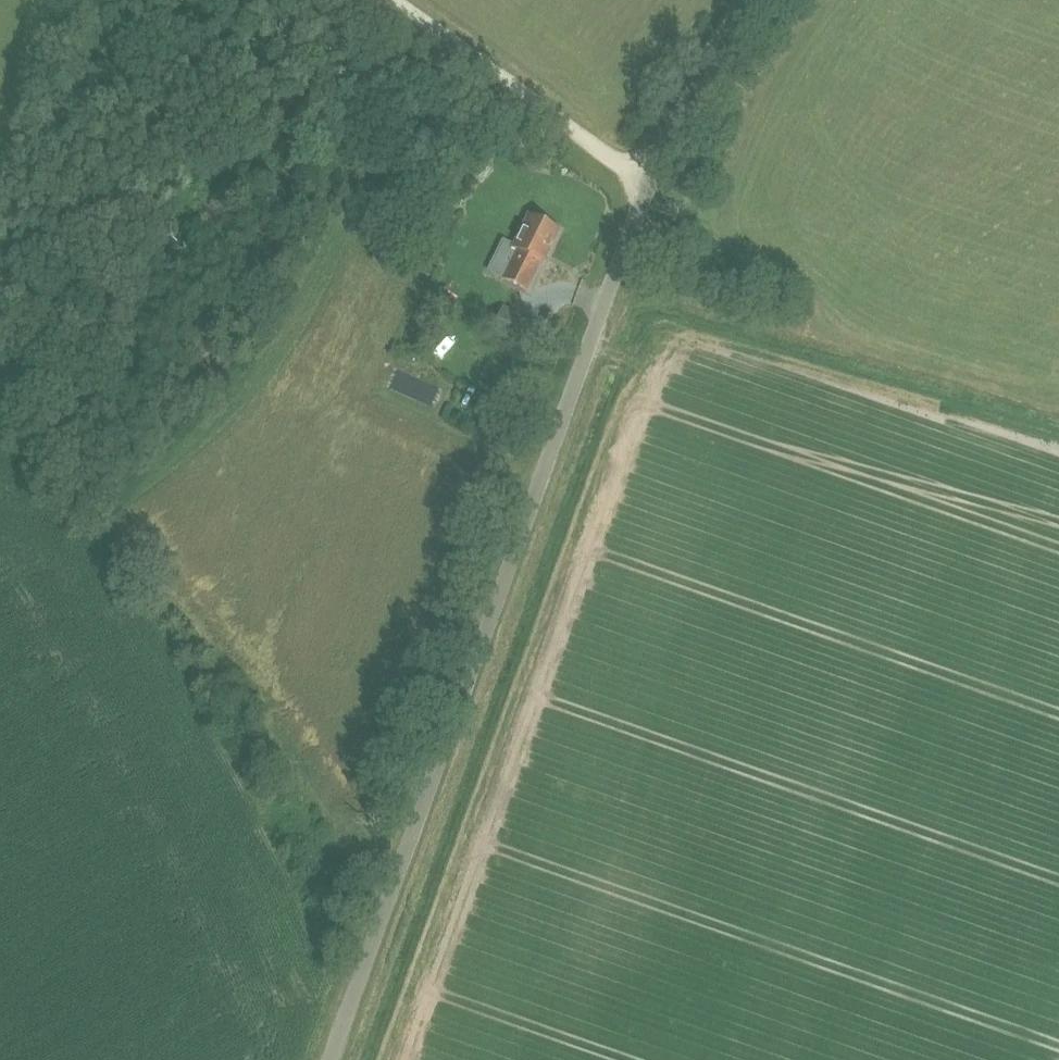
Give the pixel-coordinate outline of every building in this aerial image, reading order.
[(706,190),(696,185),(693,191),(702,196),(706,190)] [(559,231),(529,216),(514,248),(518,250),(505,277),(525,287),(539,260),(544,263),(559,231)] [(537,323),(503,307),(491,331),(525,348),(537,323)]
